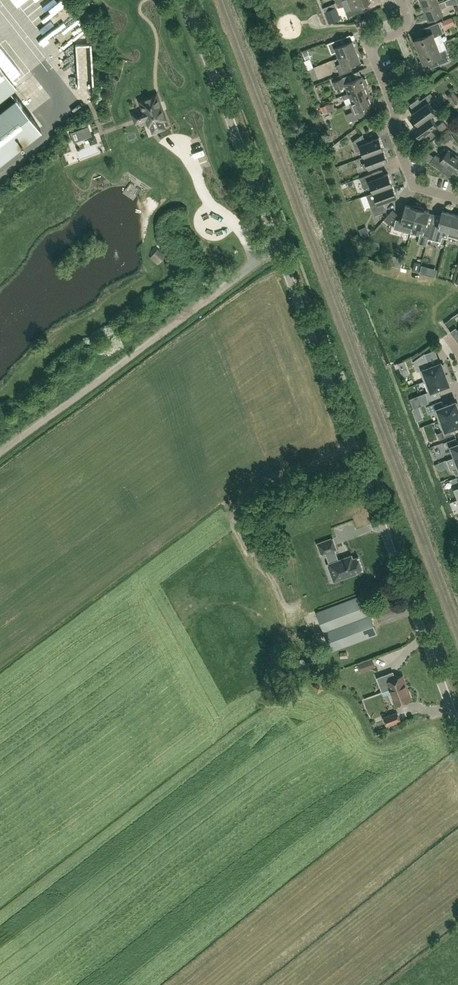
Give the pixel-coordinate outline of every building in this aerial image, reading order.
[(63,27),(60,29),(61,30),(77,20),(64,0),(46,0),(63,27)] [(342,0),(344,5),(346,11),(370,1),(370,0),(343,0),(342,0)] [(439,2),(438,0),(421,0),(424,8),(439,2)] [(439,2),(424,8),(429,20),(444,14),(441,8),(447,5),(445,0),(439,3),(439,2)] [(330,23),(341,18),(336,6),(325,10),(330,23)] [(83,19),(50,45),(56,52),(74,38),(78,43),(93,32),(83,19)] [(419,51),(437,44),(434,37),(444,33),(439,22),(429,25),(432,33),(414,40),(419,51)] [(83,56),(98,50),(93,39),(78,46),(83,56)] [(339,57),(357,50),(352,40),(341,44),(339,39),(327,43),(332,54),(337,51),(339,57)] [(437,44),(419,51),(424,63),(435,58),(438,65),(450,60),(446,49),(440,51),(437,44)] [(357,50),(339,57),(341,63),(336,65),(340,75),(352,70),(350,65),(361,60),(357,50)] [(17,57),(12,63),(19,70),(24,63),(17,57)] [(0,65),(0,97),(15,85),(0,65)] [(366,85),(368,84),(366,78),(364,79),(362,76),(348,81),(346,76),(333,81),(336,89),(345,85),(348,93),(366,85)] [(352,102),(370,95),(366,85),(348,93),(342,95),(344,99),(350,96),(352,102)] [(457,96),(454,90),(453,90),(447,94),(447,95),(451,101),(457,96)] [(418,124),(435,112),(439,109),(432,99),(434,98),(430,93),(420,100),(423,105),(411,114),(418,124)] [(157,94),(139,100),(143,110),(139,111),(140,115),(139,115),(140,117),(141,117),(142,120),(146,119),(149,125),(153,124),(156,131),(165,128),(163,122),(167,120),(157,94)] [(370,95),(352,102),(350,103),(353,111),(345,114),(349,121),(362,116),(360,110),(374,105),(370,95)] [(40,128),(15,96),(0,108),(0,159),(40,128)] [(84,109),(92,105),(89,100),(82,105),(84,109)] [(323,113),(328,111),(329,111),(335,109),(333,103),(325,103),(326,105),(320,107),(323,113)] [(418,124),(413,127),(421,138),(433,129),(437,134),(447,126),(443,121),(437,126),(430,116),(435,113),(435,112),(418,124)] [(73,142),(92,135),(88,126),(70,133),(73,142)] [(95,136),(97,141),(107,138),(105,133),(95,136)] [(364,156),(383,149),(379,137),(365,143),(362,134),(352,141),(356,151),(361,149),(364,156)] [(383,149),(364,156),(366,162),(362,164),(364,169),(388,161),(383,149)] [(448,150),(442,159),(436,154),(430,162),(441,170),(444,165),(457,173),(457,171),(457,157),(448,150)] [(374,192),(392,185),(388,173),(374,179),(372,173),(360,177),(364,189),(371,186),(374,192)] [(392,185),(374,192),(366,195),(374,216),(386,211),(383,202),(397,196),(392,185)] [(412,226),(418,206),(417,205),(411,205),(411,206),(406,205),(401,223),(412,226)] [(423,234),(429,236),(432,223),(426,222),(429,211),(424,210),(424,208),(419,206),(418,206),(412,226),(411,233),(423,236),(423,234)] [(389,223),(397,214),(393,210),(384,219),(389,223)] [(448,235),(454,214),(442,211),(438,225),(432,223),(429,236),(428,238),(440,241),(442,237),(447,238),(448,235)] [(454,214),(448,235),(457,238),(457,215),(454,214)] [(228,266),(234,261),(230,255),(223,260),(228,266)] [(445,371),(447,370),(444,364),(442,364),(441,361),(430,366),(425,352),(413,360),(417,371),(420,370),(424,380),(446,372),(445,371)] [(410,374),(405,360),(397,363),(403,376),(410,374)] [(446,372),(436,376),(424,381),(428,391),(425,392),(428,400),(441,395),(438,388),(450,384),(449,381),(450,380),(448,373),(446,374),(446,372)] [(428,400),(425,392),(410,398),(414,408),(429,402),(428,400)] [(457,413),(457,402),(457,403),(456,401),(444,405),(442,399),(427,405),(429,411),(434,409),(438,420),(457,413)] [(454,427),(457,425),(457,413),(438,420),(442,430),(437,433),(439,439),(456,433),(454,427)] [(456,437),(443,441),(446,448),(451,446),(455,456),(457,455),(457,442),(456,437)] [(326,527),(324,519),(310,522),(312,531),(326,527)] [(329,563),(332,570),(337,568),(341,579),(357,573),(356,571),(363,569),(359,556),(353,558),(352,555),(339,559),(335,548),(336,548),(332,537),(317,543),(321,554),(325,552),(329,563)] [(331,651),(378,634),(363,595),(317,612),(331,651)] [(375,666),(372,658),(358,663),(361,671),(375,666)] [(395,677),(393,672),(376,678),(382,692),(389,689),(395,705),(412,699),(404,674),(395,677)] [(386,726),(400,721),(397,712),(383,717),(386,726)]
